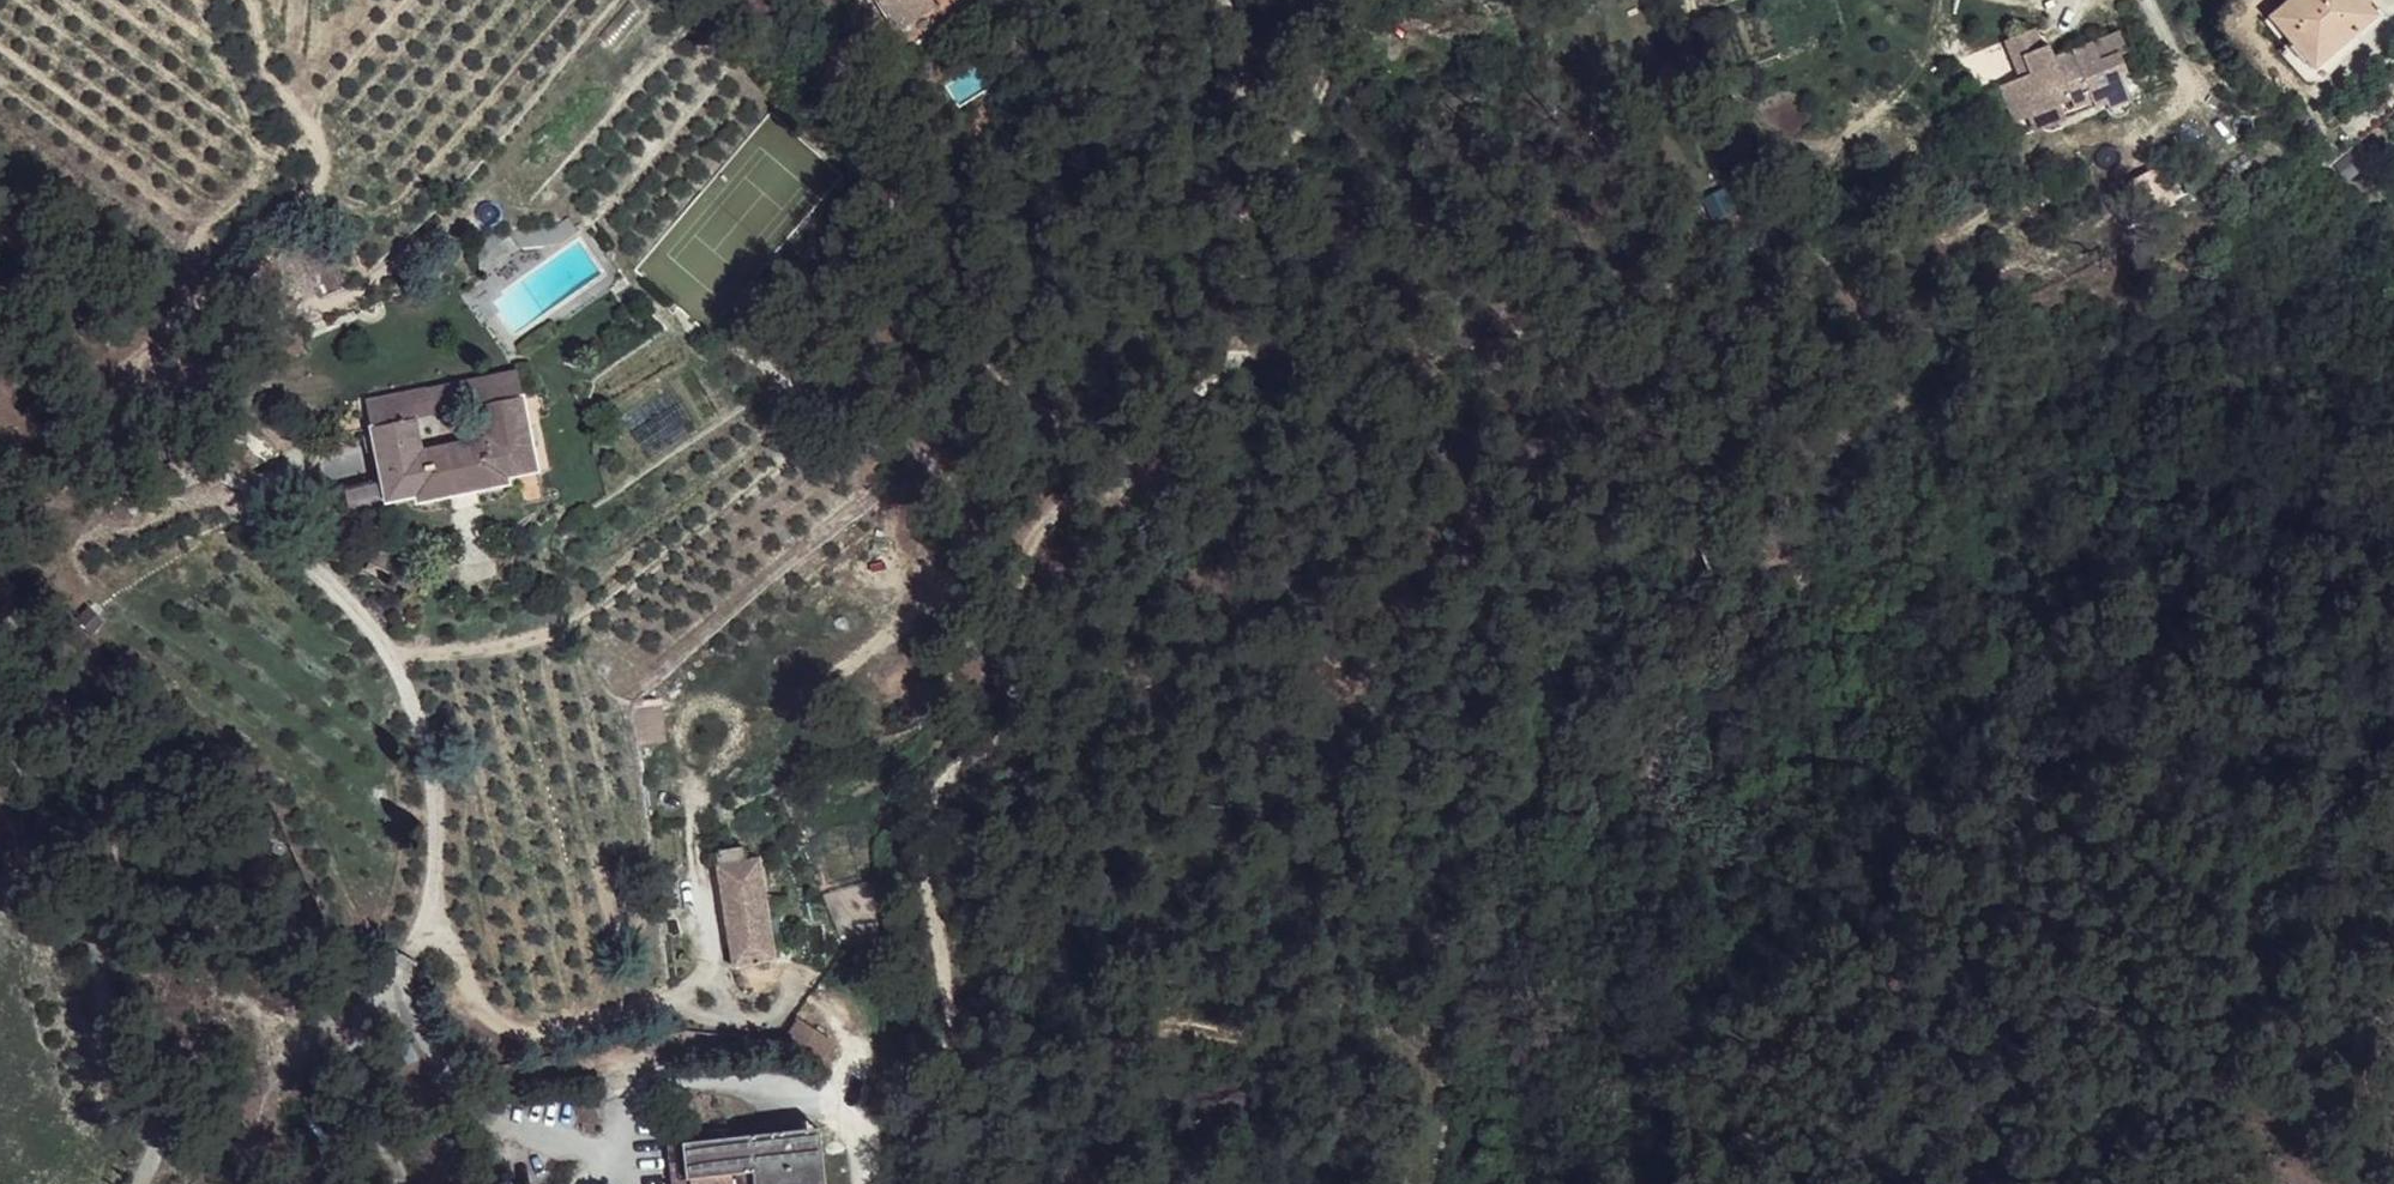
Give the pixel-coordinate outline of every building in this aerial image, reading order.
[(888,31),(926,11),(922,0),(869,0),(888,31)] [(2354,0),(2290,0),(2263,24),(2307,75),(2371,18),(2354,0)] [(2011,83),(2001,87),(2017,124),(2061,106),(2063,112),(2081,105),(2084,112),(2095,108),(2116,99),(2108,80),(2116,77),(2109,60),(2117,57),(2109,38),(2044,65),(2038,51),(2003,66),(2011,83)] [(2001,87),(1991,92),(2012,142),(2040,131),(2043,137),(2074,125),(2071,118),(2084,112),(2081,105),(2063,112),(2061,106),(2017,124),(2001,87)] [(2116,99),(2095,108),(2097,114),(2118,105),(2116,99)] [(516,373),(366,396),(374,428),(418,418),(486,401),(523,395),(516,373)] [(418,418),(374,428),(389,498),(417,495),(419,501),(509,484),(508,475),(538,470),(523,395),(486,401),(487,435),(426,449),(418,418)] [(760,853),(718,858),(730,959),(772,955),(760,853)] [(802,1114),(814,1183),(836,1183),(827,1112),(802,1114)] [(687,1127),(693,1161),(759,1160),(762,1183),(814,1183),(802,1114),(687,1127)] [(671,1130),(677,1183),(762,1183),(759,1160),(693,1161),(687,1127),(671,1130)]
